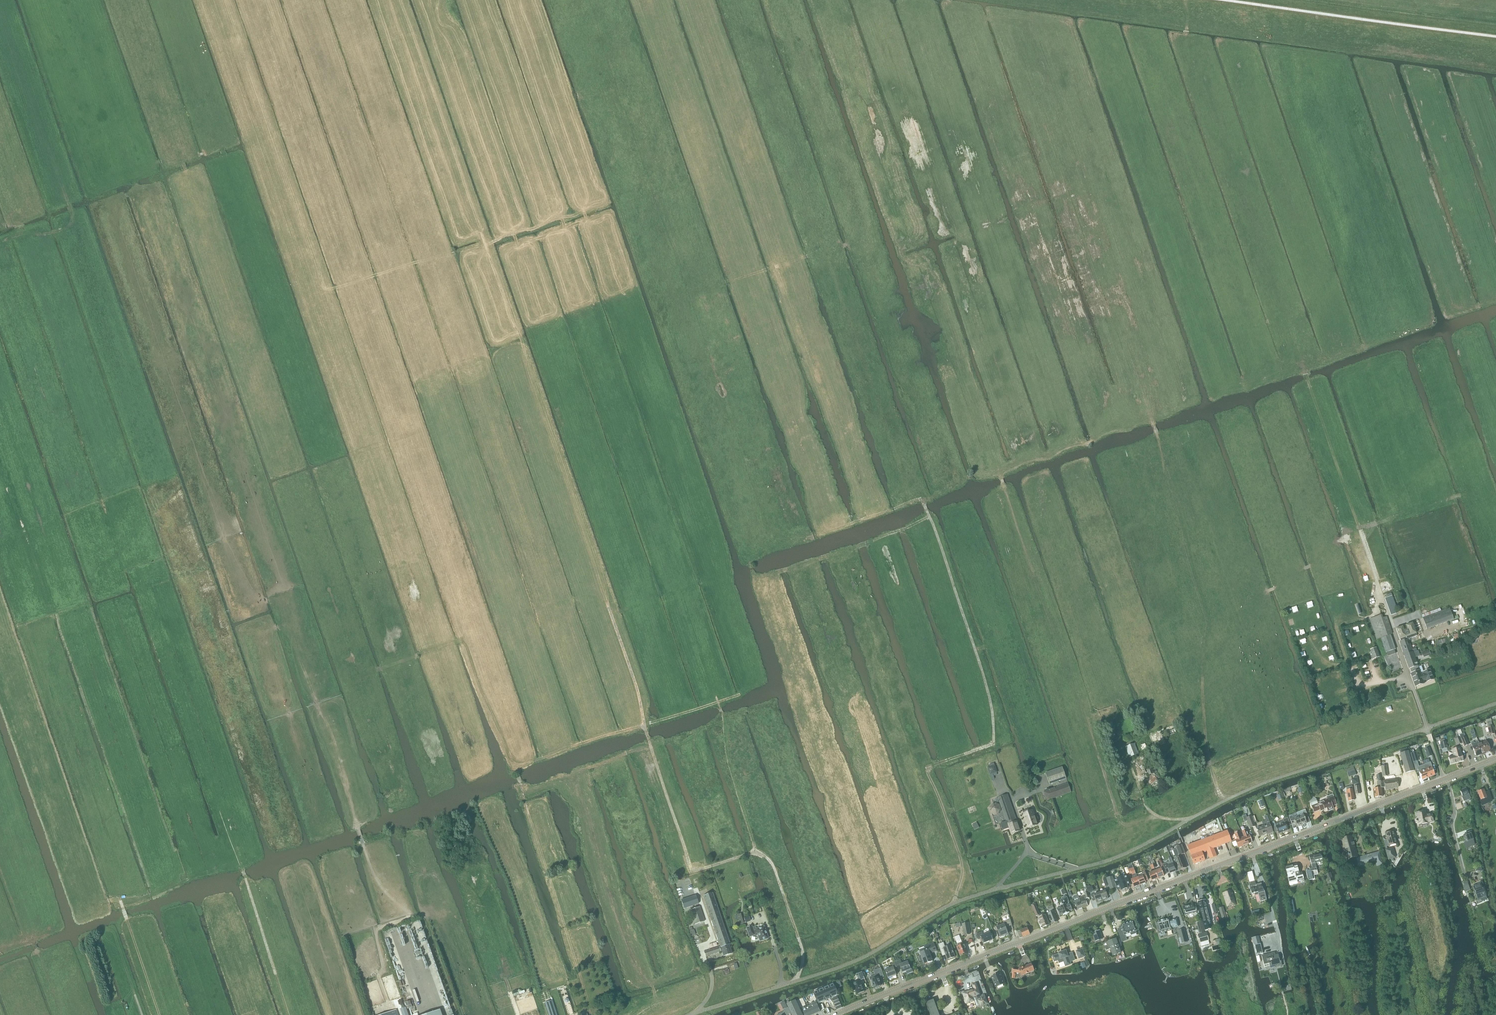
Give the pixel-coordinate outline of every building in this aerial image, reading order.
[(1392,596),(1385,599),(1391,615),(1395,614),(1396,614),(1394,607),(1396,606),(1392,596)] [(1421,615),(1427,630),(1454,620),(1450,608),(1441,611),(1440,608),(1421,615)] [(1370,619),(1377,640),(1378,639),(1381,638),(1386,653),(1387,652),(1388,657),(1396,654),(1394,650),(1395,650),(1390,634),(1392,634),(1387,617),(1383,618),(1382,615),(1370,619)] [(1400,642),(1409,669),(1410,669),(1412,673),(1411,674),(1415,687),(1424,684),(1423,681),(1426,680),(1427,682),(1434,680),(1430,670),(1423,672),(1424,674),(1421,675),(1419,671),(1418,667),(1422,666),(1422,665),(1418,666),(1415,657),(1420,656),(1418,651),(1417,651),(1416,648),(1412,650),(1409,639),(1417,636),(1416,634),(1417,633),(1413,623),(1403,626),(1396,629),(1400,639),(1402,639),(1402,641),(1400,642)] [(1373,659),(1379,657),(1379,656),(1376,648),(1370,650),(1373,658),(1373,659)] [(1491,721),(1486,723),(1489,736),(1495,734),(1491,721)] [(1160,745),(1166,743),(1162,733),(1173,729),(1172,726),(1149,734),(1152,743),(1150,743),(1151,745),(1153,745),(1154,746),(1160,744),(1160,745)] [(1165,737),(1176,733),(1175,729),(1164,733),(1165,737)] [(1464,733),(1459,735),(1460,737),(1461,739),(1463,743),(1464,747),(1469,745),(1466,737),(1464,733)] [(1479,744),(1483,754),(1490,751),(1486,741),(1479,744)] [(1474,742),(1471,743),(1472,747),(1476,757),(1483,754),(1479,744),(1478,742),(1474,743),(1474,742)] [(1130,758),(1139,754),(1135,744),(1126,747),(1130,758)] [(1452,749),(1454,756),(1449,757),(1450,764),(1463,761),(1462,754),(1460,754),(1459,747),(1452,749)] [(1407,748),(1399,750),(1406,773),(1414,771),(1407,748)] [(1125,759),(1116,762),(1119,772),(1129,769),(1125,759)] [(1430,762),(1417,767),(1418,770),(1422,780),(1435,775),(1431,765),(1430,762)] [(990,775),(997,773),(995,765),(987,768),(990,775)] [(1050,785),(1066,779),(1062,767),(1045,773),(1050,785)] [(1384,784),(1383,781),(1382,781),(1381,775),(1377,775),(1379,788),(1374,789),(1375,798),(1382,797),(1381,788),(1384,788),(1384,784)] [(1383,781),(1384,784),(1385,784),(1385,790),(1398,788),(1397,780),(1383,781)] [(1047,801),(1071,792),(1068,783),(1043,792),(1047,801)] [(1349,801),(1355,800),(1352,786),(1346,787),(1349,801)] [(1466,788),(1460,791),(1463,797),(1462,797),(1464,801),(1470,798),(1469,795),(1466,788)] [(1484,790),(1478,792),(1481,801),(1480,801),(1482,806),(1492,802),(1489,791),(1485,793),(1484,790)] [(1007,795),(998,798),(1006,821),(1000,823),(1003,830),(1005,829),(1010,828),(1012,833),(1020,831),(1007,795)] [(1321,802),(1325,810),(1326,809),(1327,811),(1329,811),(1330,811),(1332,810),(1332,809),(1334,809),(1333,806),(1337,805),(1333,795),(1326,797),(1327,799),(1321,802)] [(1325,810),(1321,802),(1318,803),(1316,800),(1315,798),(1309,800),(1310,802),(1314,813),(1320,810),(1320,811),(1325,810)] [(1033,811),(1024,814),(1029,828),(1038,825),(1036,821),(1038,821),(1038,820),(1038,819),(1038,817),(1037,817),(1036,816),(1035,817),(1033,811)] [(1298,816),(1302,825),(1307,823),(1306,821),(1309,820),(1306,811),(1302,813),(1303,814),(1298,816)] [(1417,822),(1418,822),(1418,825),(1427,823),(1433,822),(1432,814),(1426,815),(1425,811),(1416,813),(1417,818),(1416,818),(1416,819),(1415,819),(1415,820),(1415,821),(1416,821),(1416,822),(1417,822)] [(1252,816),(1247,818),(1248,821),(1247,821),(1250,828),(1256,826),(1252,816)] [(1293,817),(1289,818),(1292,825),(1295,824),(1296,826),(1297,827),(1302,825),(1298,816),(1293,818),(1293,817)] [(1279,834),(1288,830),(1287,827),(1291,826),(1288,818),(1283,820),(1284,823),(1276,826),(1279,834)] [(1269,834),(1273,833),(1270,823),(1256,828),(1259,836),(1269,833),(1269,834)] [(1242,831),(1244,837),(1243,837),(1246,845),(1252,843),(1249,835),(1246,829),(1246,830),(1245,829),(1242,830),(1242,831)] [(1221,833),(1225,844),(1231,842),(1227,831),(1221,833)] [(1384,841),(1386,847),(1397,844),(1393,831),(1385,833),(1387,840),(1384,841)] [(1465,835),(1463,835),(1465,840),(1466,840),(1466,842),(1464,842),(1466,847),(1469,846),(1475,844),(1474,843),(1473,839),(1473,838),(1474,837),(1473,833),(1471,833),(1470,831),(1467,832),(1468,834),(1465,835)] [(1236,841),(1232,843),(1234,847),(1238,846),(1238,848),(1246,845),(1243,837),(1241,838),(1239,832),(1238,833),(1238,832),(1235,833),(1235,834),(1234,834),(1237,840),(1235,840),(1236,841)] [(1214,848),(1225,844),(1221,833),(1187,846),(1194,865),(1217,856),(1214,848)] [(1352,836),(1340,839),(1340,841),(1343,851),(1342,852),(1344,857),(1345,857),(1346,860),(1354,858),(1356,858),(1359,867),(1376,862),(1377,866),(1383,864),(1379,852),(1358,858),(1352,836)] [(1182,845),(1176,847),(1179,856),(1185,854),(1185,853),(1182,845)] [(1393,848),(1385,850),(1388,860),(1389,860),(1396,858),(1393,848)] [(1309,881),(1315,879),(1314,876),(1318,875),(1316,866),(1324,864),(1321,854),(1309,857),(1312,866),(1309,867),(1310,871),(1307,871),(1307,873),(1306,873),(1308,880),(1309,880),(1309,881)] [(1182,856),(1174,859),(1179,870),(1187,867),(1182,856)] [(1169,862),(1163,864),(1164,866),(1166,872),(1169,871),(1170,874),(1176,871),(1171,857),(1168,858),(1169,862)] [(1297,864),(1285,867),(1289,883),(1297,880),(1297,881),(1304,879),(1302,873),(1299,873),(1297,864)] [(1134,868),(1128,870),(1130,874),(1132,874),(1132,875),(1133,879),(1131,880),(1134,888),(1140,885),(1137,878),(1136,874),(1134,868)] [(1155,871),(1158,879),(1164,876),(1161,869),(1155,871)] [(1137,878),(1140,885),(1146,883),(1145,880),(1148,879),(1145,871),(1142,872),(1143,876),(1137,878)] [(1152,881),(1158,879),(1155,871),(1149,874),(1152,881)] [(1106,878),(1108,883),(1110,890),(1116,887),(1113,876),(1106,878)] [(1120,877),(1125,891),(1128,889),(1127,888),(1128,888),(1127,886),(1128,885),(1130,884),(1126,876),(1124,877),(1123,877),(1120,877)] [(1125,891),(1120,877),(1117,879),(1117,880),(1114,881),(1118,889),(1119,888),(1120,888),(1121,891),(1122,891),(1125,891)] [(1256,885),(1255,881),(1249,883),(1252,895),(1255,894),(1255,895),(1258,895),(1260,902),(1267,900),(1265,893),(1264,893),(1264,891),(1263,891),(1261,883),(1256,885)] [(1481,883),(1473,886),(1475,892),(1475,891),(1476,893),(1475,894),(1477,901),(1481,899),(1482,902),(1487,900),(1484,890),(1483,891),(1481,883)] [(1100,893),(1102,901),(1108,899),(1108,896),(1111,895),(1108,889),(1105,890),(1105,891),(1100,893)] [(1228,907),(1236,905),(1231,890),(1223,893),(1228,907)] [(724,956),(732,953),(729,945),(730,945),(712,893),(703,896),(724,956)] [(1096,903),(1102,901),(1100,893),(1094,895),(1094,894),(1091,895),(1093,901),(1096,900),(1096,903)] [(696,895),(681,900),(684,909),(699,904),(696,895)] [(1078,896),(1072,898),(1074,905),(1076,905),(1077,909),(1082,908),(1079,898),(1078,896)] [(1084,896),(1079,898),(1082,908),(1087,906),(1084,896)] [(1060,907),(1057,909),(1060,916),(1060,915),(1063,914),(1063,915),(1069,913),(1069,912),(1072,910),(1072,911),(1073,911),(1067,897),(1064,899),(1066,904),(1063,906),(1060,907)] [(1198,902),(1199,908),(1205,931),(1213,929),(1206,900),(1198,902)] [(1035,904),(1032,906),(1036,916),(1039,915),(1040,917),(1039,917),(1043,928),(1049,925),(1045,915),(1045,913),(1042,914),(1040,915),(1035,904)] [(1193,906),(1193,904),(1183,907),(1185,915),(1197,912),(1196,905),(1193,906)] [(1052,924),(1058,922),(1053,910),(1054,910),(1052,905),(1047,907),(1050,913),(1048,914),(1052,924)] [(1224,906),(1219,907),(1222,920),(1227,918),(1224,906)] [(690,910),(695,925),(705,921),(700,907),(690,910)] [(1161,918),(1155,919),(1158,932),(1159,931),(1160,934),(1165,932),(1164,930),(1173,928),(1173,925),(1180,923),(1178,915),(1171,917),(1170,915),(1164,917),(1164,916),(1161,917),(1161,918)] [(1003,925),(996,927),(998,930),(1000,936),(1000,937),(1008,934),(1006,928),(1012,926),(1010,919),(1003,922),(1003,925)] [(1122,928),(1118,929),(1121,939),(1126,937),(1125,935),(1130,933),(1131,935),(1137,934),(1136,931),(1137,931),(1133,921),(1121,925),(1122,928)] [(1201,921),(1196,923),(1199,934),(1198,934),(1200,943),(1201,946),(1201,947),(1210,944),(1209,941),(1207,932),(1204,933),(1201,921)] [(968,923),(962,924),(964,935),(970,934),(968,923)] [(752,926),(746,928),(749,937),(755,935),(754,934),(757,933),(760,941),(768,939),(764,927),(756,929),(756,930),(753,931),(752,926)] [(1186,927),(1180,929),(1182,935),(1181,936),(1182,939),(1188,937),(1186,927)] [(1020,930),(1017,932),(1020,938),(1020,939),(1030,935),(1029,933),(1027,928),(1020,930)] [(1093,933),(1096,942),(1102,939),(1099,931),(1096,932),(1093,933)] [(983,935),(982,932),(976,934),(979,940),(982,938),(984,943),(993,940),(990,933),(983,935)] [(1121,953),(1119,947),(1118,945),(1120,944),(1119,941),(1117,942),(1116,939),(1108,942),(1103,943),(1106,951),(1110,950),(1113,956),(1121,953)] [(961,940),(956,942),(957,944),(958,947),(957,947),(961,955),(967,952),(964,944),(963,945),(962,942),(961,940)] [(947,960),(955,957),(951,946),(945,948),(944,944),(943,942),(938,944),(942,956),(946,955),(947,960)] [(921,947),(919,948),(922,956),(919,957),(920,960),(921,962),(922,962),(923,961),(925,965),(933,962),(930,954),(937,951),(934,943),(924,946),(921,947)] [(1261,944),(1255,945),(1257,955),(1263,953),(1261,944)] [(708,950),(704,952),(706,957),(720,952),(719,947),(714,948),(708,950)] [(1082,949),(1077,951),(1079,959),(1085,957),(1082,949)] [(1053,957),(1055,962),(1058,961),(1059,964),(1064,962),(1065,967),(1071,965),(1071,962),(1075,961),(1072,953),(1067,955),(1066,951),(1059,953),(1059,954),(1053,957)] [(1276,955),(1275,952),(1262,956),(1265,968),(1275,966),(1275,968),(1283,966),(1281,961),(1280,962),(1279,955),(1276,955)] [(893,967),(885,970),(888,978),(896,975),(894,970),(898,969),(895,962),(894,959),(892,959),(894,963),(891,964),(893,967)] [(898,961),(895,962),(898,969),(901,968),(903,973),(906,972),(907,974),(913,972),(911,966),(910,967),(908,962),(902,964),(901,960),(898,961)] [(1034,971),(1031,964),(1018,969),(1012,969),(1012,972),(1012,973),(1012,974),(1013,974),(1012,978),(1015,979),(1016,974),(1015,974),(1015,973),(1019,974),(1020,973),(1022,977),(1034,971)] [(874,976),(869,978),(871,981),(872,981),(875,988),(881,986),(878,979),(884,977),(881,968),(877,969),(879,974),(874,976)] [(854,987),(852,988),(854,991),(855,990),(857,994),(865,991),(864,988),(865,988),(862,980),(865,979),(862,972),(856,974),(859,981),(852,983),(854,987)] [(1000,973),(991,977),(995,988),(1005,984),(1005,983),(1005,982),(1003,976),(1002,976),(1000,973)] [(814,993),(818,1004),(830,999),(834,1006),(841,1003),(838,995),(839,995),(834,984),(814,993)] [(974,989),(963,993),(967,1004),(975,1001),(977,1008),(980,1006),(988,1004),(986,997),(985,997),(984,995),(981,996),(981,995),(976,984),(973,985),(974,989)] [(552,1000),(545,1003),(549,1014),(557,1014),(552,1000)] [(788,1004),(793,1014),(802,1014),(796,1000),(788,1004)] [(926,1003),(930,1014),(940,1014),(939,1014),(934,1000),(926,1003)] [(803,1011),(805,1014),(813,1014),(820,1012),(817,1005),(803,1011)]
